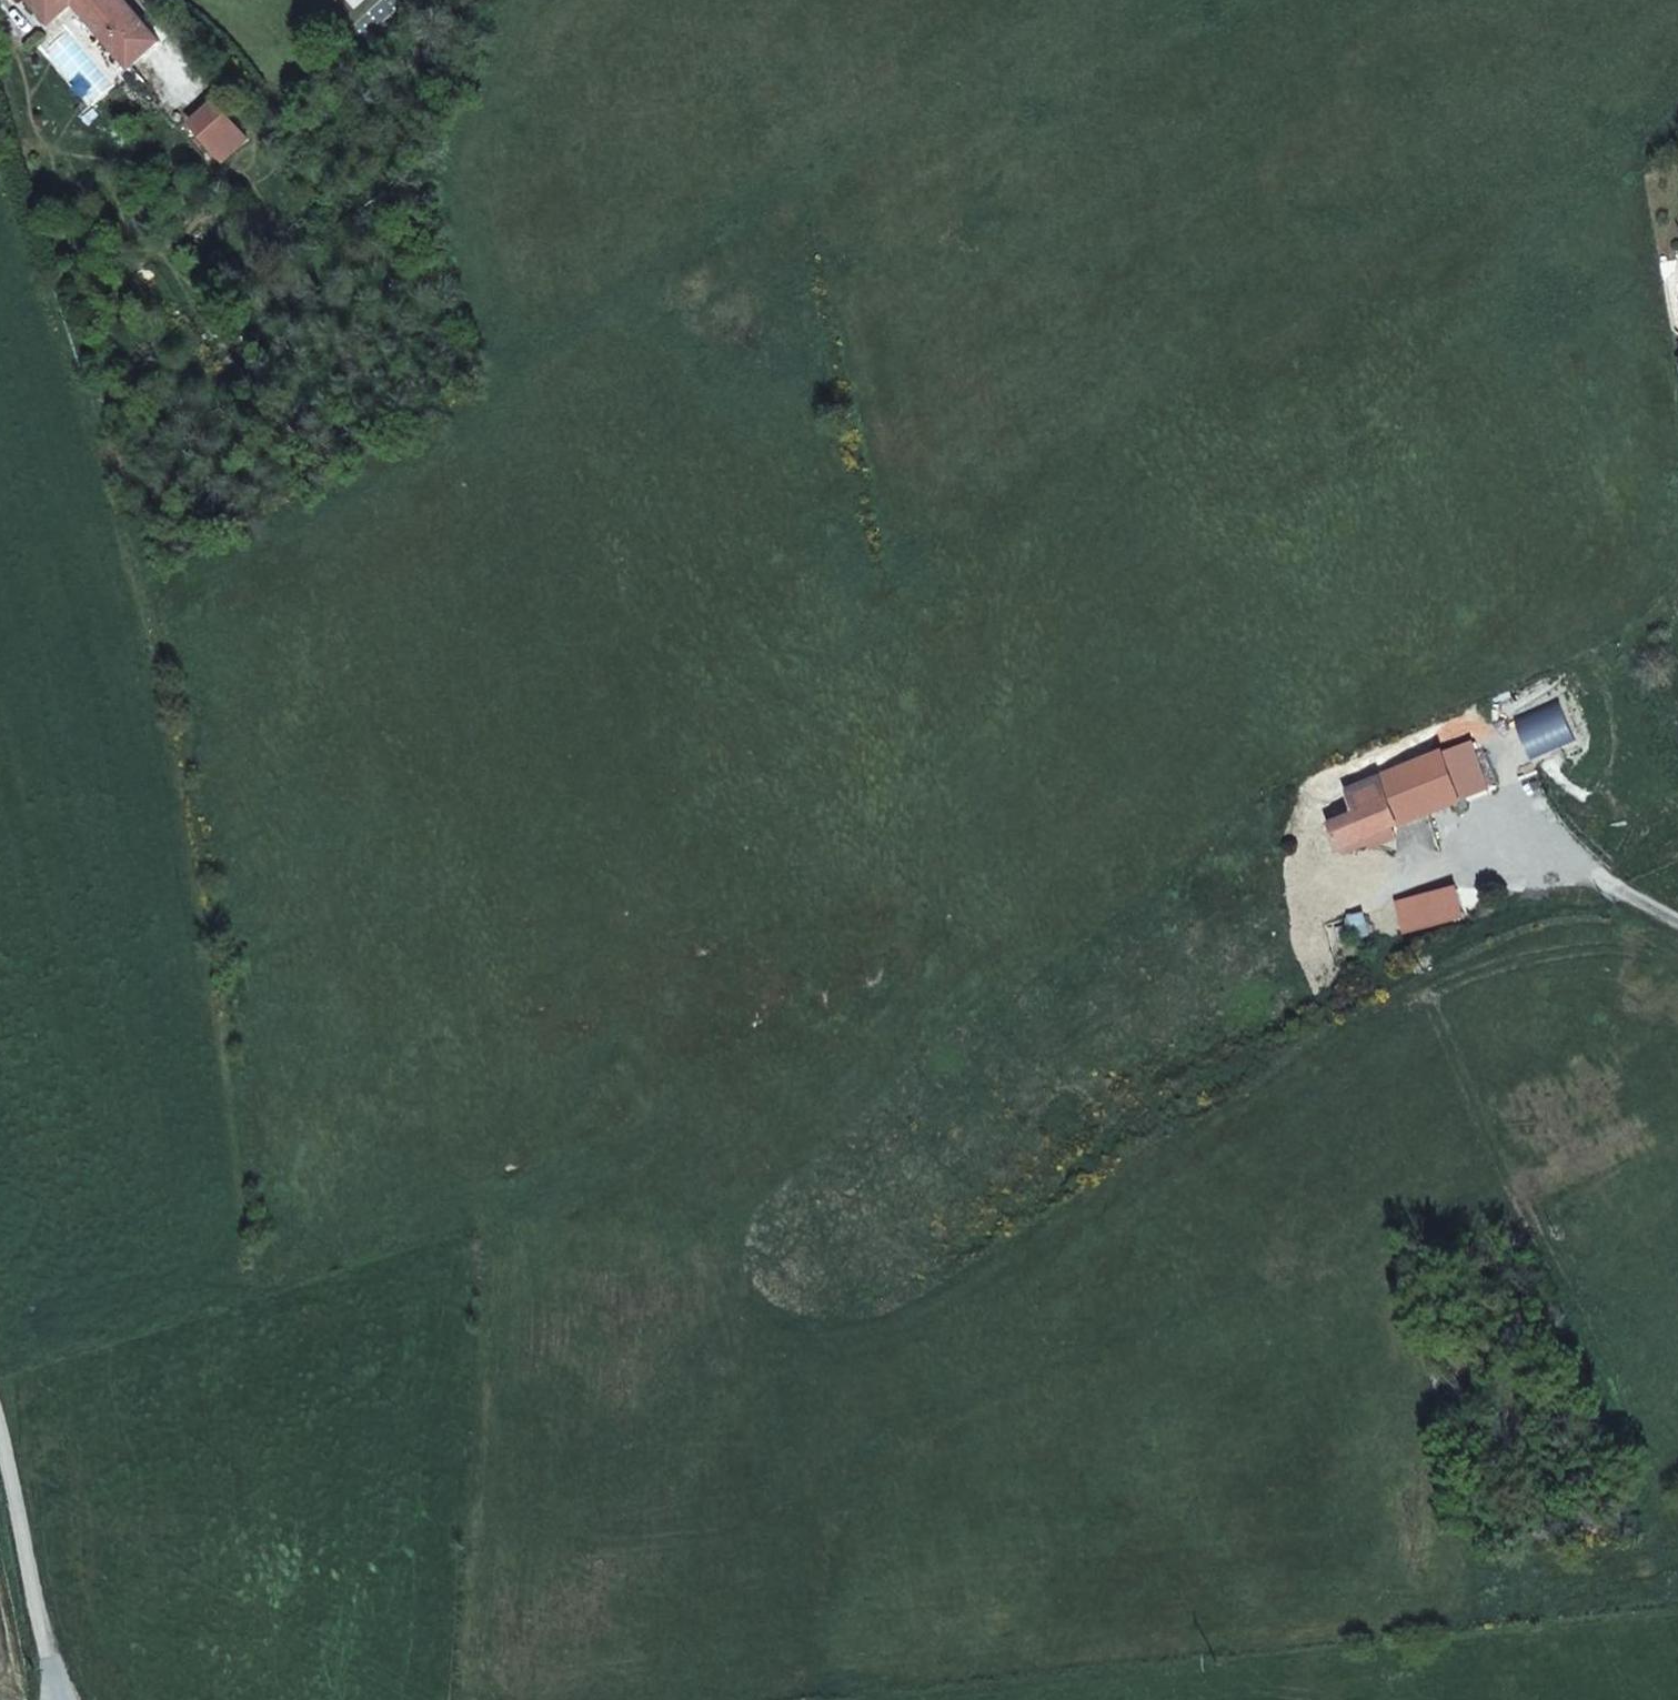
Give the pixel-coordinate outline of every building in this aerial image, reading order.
[(90,28),(130,70),(161,43),(122,0),(28,0),(52,27),(73,10),(80,4),(96,23),(90,28)] [(73,10),(90,28),(96,23),(80,4),(73,10)] [(224,161),(249,139),(216,102),(191,124),(222,159),(224,161)] [(1444,750),(1346,791),(1354,813),(1329,823),(1340,849),(1463,798),(1444,750)] [(1439,906),(1394,920),(1403,948),(1448,934),(1439,906)] [(1361,914),(1347,918),(1353,939),(1367,935),(1361,914)]
